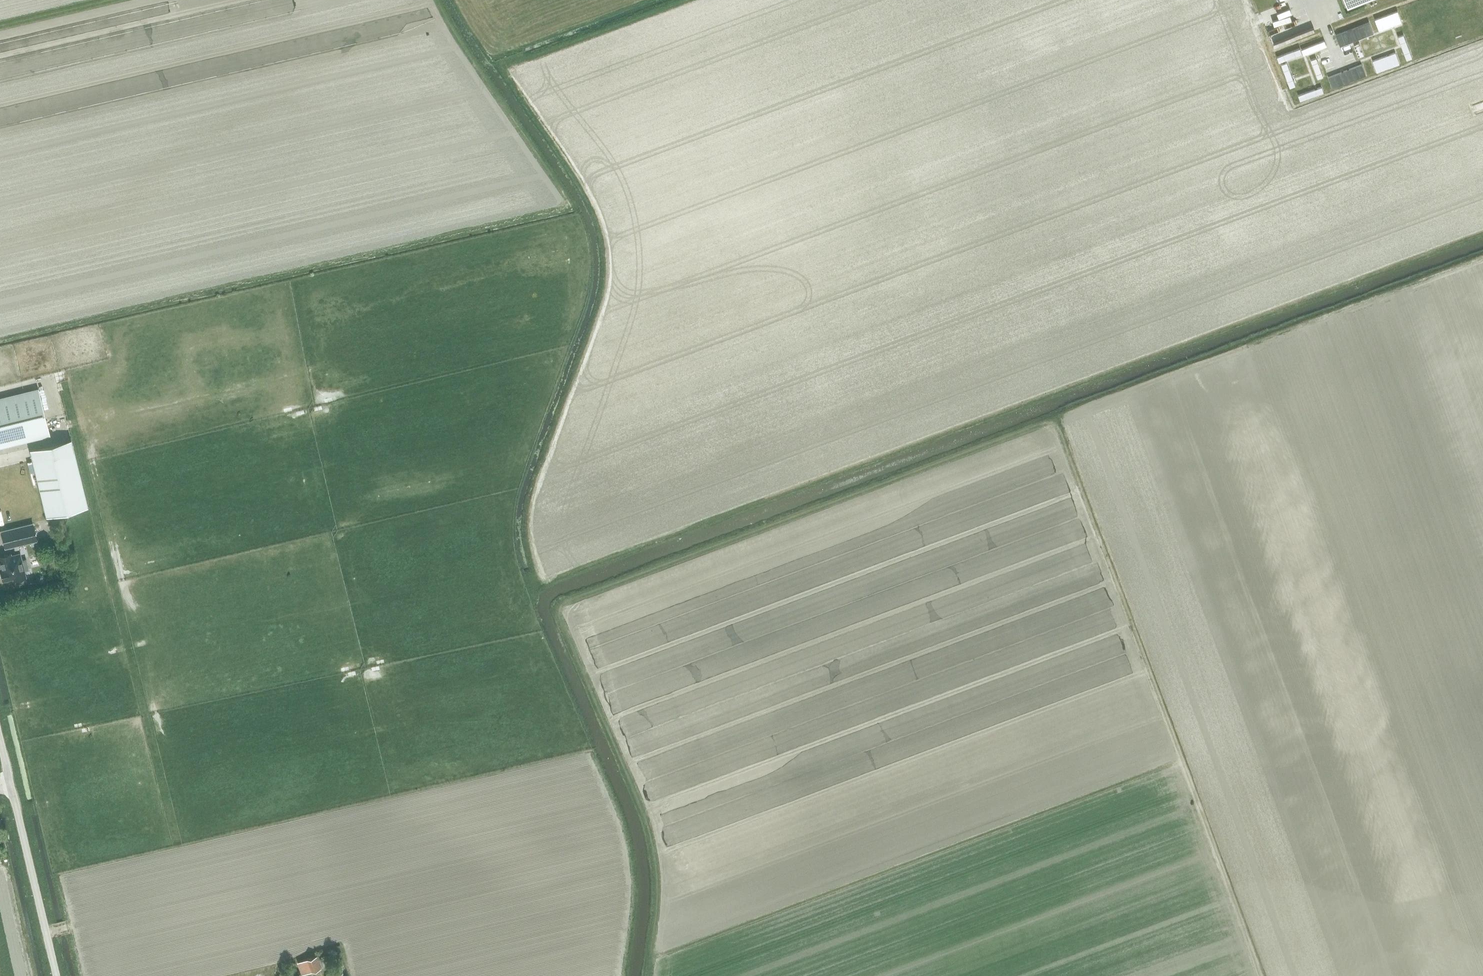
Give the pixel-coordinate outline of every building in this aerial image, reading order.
[(1404,8),(1381,17),(1385,28),(1408,20),(1404,8)] [(1372,20),(1338,33),(1342,44),(1376,32),(1372,20)] [(1407,59),(1412,57),(1404,34),(1398,36),(1407,59)] [(1325,39),(1302,47),(1304,53),(1327,45),(1325,39)] [(1358,57),(1364,55),(1359,43),(1354,45),(1358,57)] [(1394,52),(1371,60),(1376,72),(1399,63),(1394,52)] [(1312,63),(1319,78),(1324,76),(1317,61),(1312,63)] [(1282,65),(1290,88),(1296,86),(1287,63),(1282,65)] [(1361,64),(1328,77),(1332,89),(1366,76),(1361,64)] [(1301,101),(1324,92),(1322,87),(1299,95),(1301,101)] [(49,433),(39,390),(0,400),(0,445),(49,433)] [(71,438),(30,449),(46,516),(87,505),(71,438)] [(1,531),(5,547),(37,540),(33,523),(1,531)] [(2,569),(0,569),(3,580),(14,577),(14,579),(25,577),(24,571),(28,570),(26,559),(21,560),(20,554),(11,556),(10,554),(3,556),(4,562),(1,562),(2,569)] [(324,958),(301,964),(304,975),(306,975),(327,970),(324,958)]
